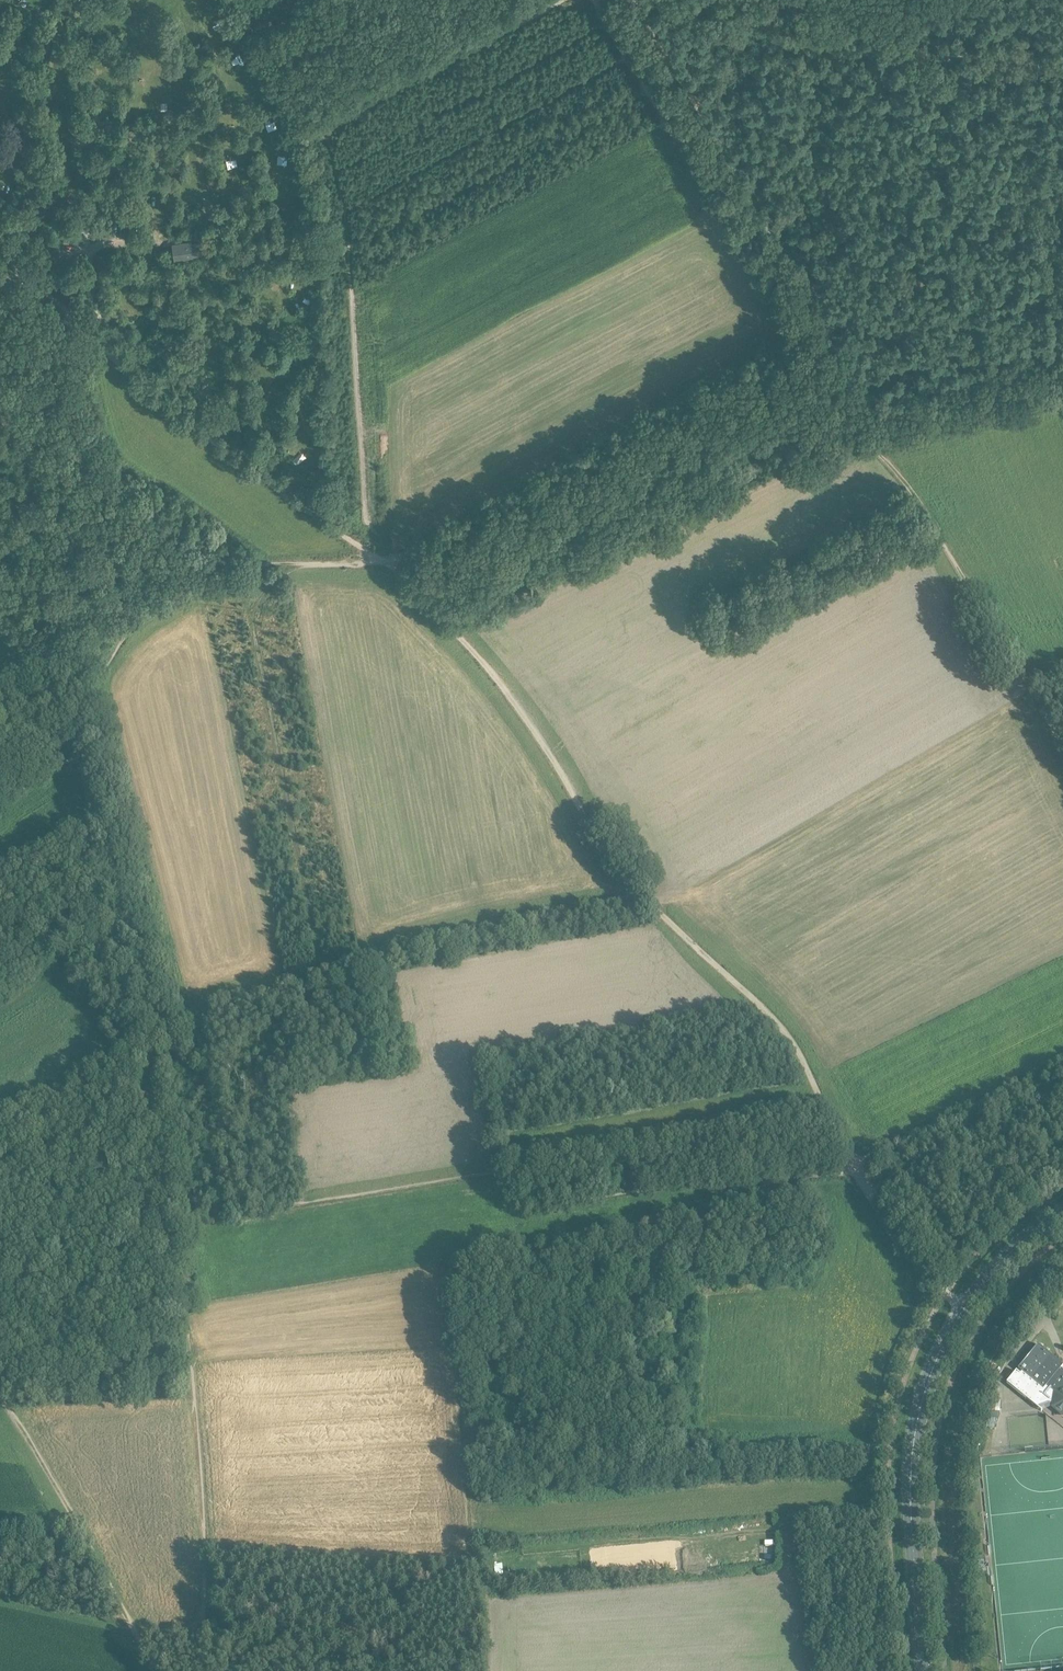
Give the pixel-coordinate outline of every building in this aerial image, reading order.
[(96,226),(90,229),(93,234),(99,231),(96,226)] [(191,244),(174,247),(176,257),(193,255),(193,254),(200,253),(199,243),(191,245),(191,244)] [(1006,1383),(1037,1408),(1054,1401),(1053,1407),(1062,1415),(1062,1371),(1060,1369),(1062,1365),(1038,1344),(1018,1369),(1022,1372),(1020,1374),(1016,1371),(1006,1383)] [(988,1434),(995,1435),(997,1425),(989,1424),(988,1434)]
